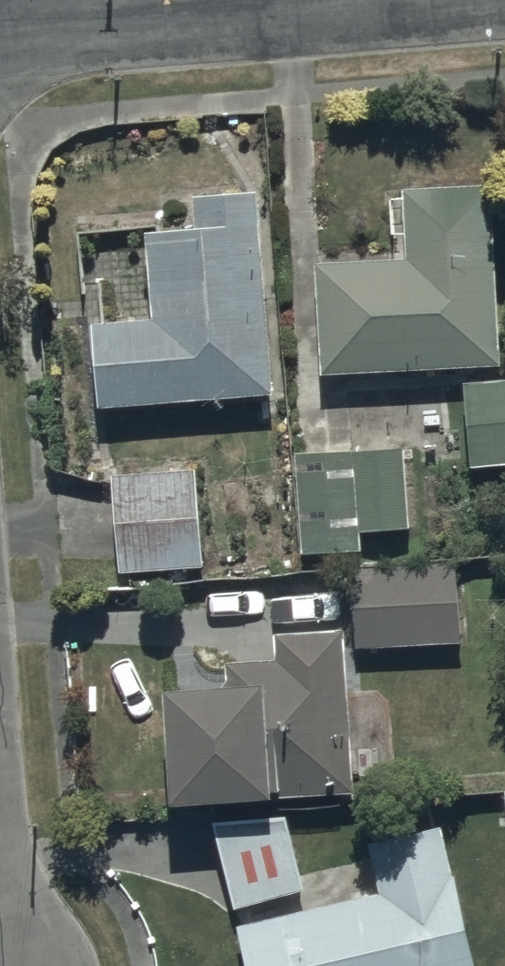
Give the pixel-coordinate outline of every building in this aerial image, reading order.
[(314,248),(318,362),(498,356),(492,176),(404,179),(406,244),(314,248)] [(90,313),(95,395),(265,385),(253,180),(192,184),(193,218),(143,221),(148,310),(90,313)] [(465,464),(504,463),(504,371),(460,372),(465,464)] [(293,445),(298,528),(408,524),(405,441),(293,445)] [(196,460),(113,464),(117,564),(200,561),(196,460)] [(348,560),(352,641),(463,636),(455,554),(348,560)] [(162,666),(165,783),(345,778),(341,622),(270,623),(270,651),(225,652),(225,664),(162,666)] [(278,798),(209,815),(233,901),(302,882),(278,798)] [(234,919),(246,965),(477,965),(440,813),(362,832),(375,884),(234,919)]
